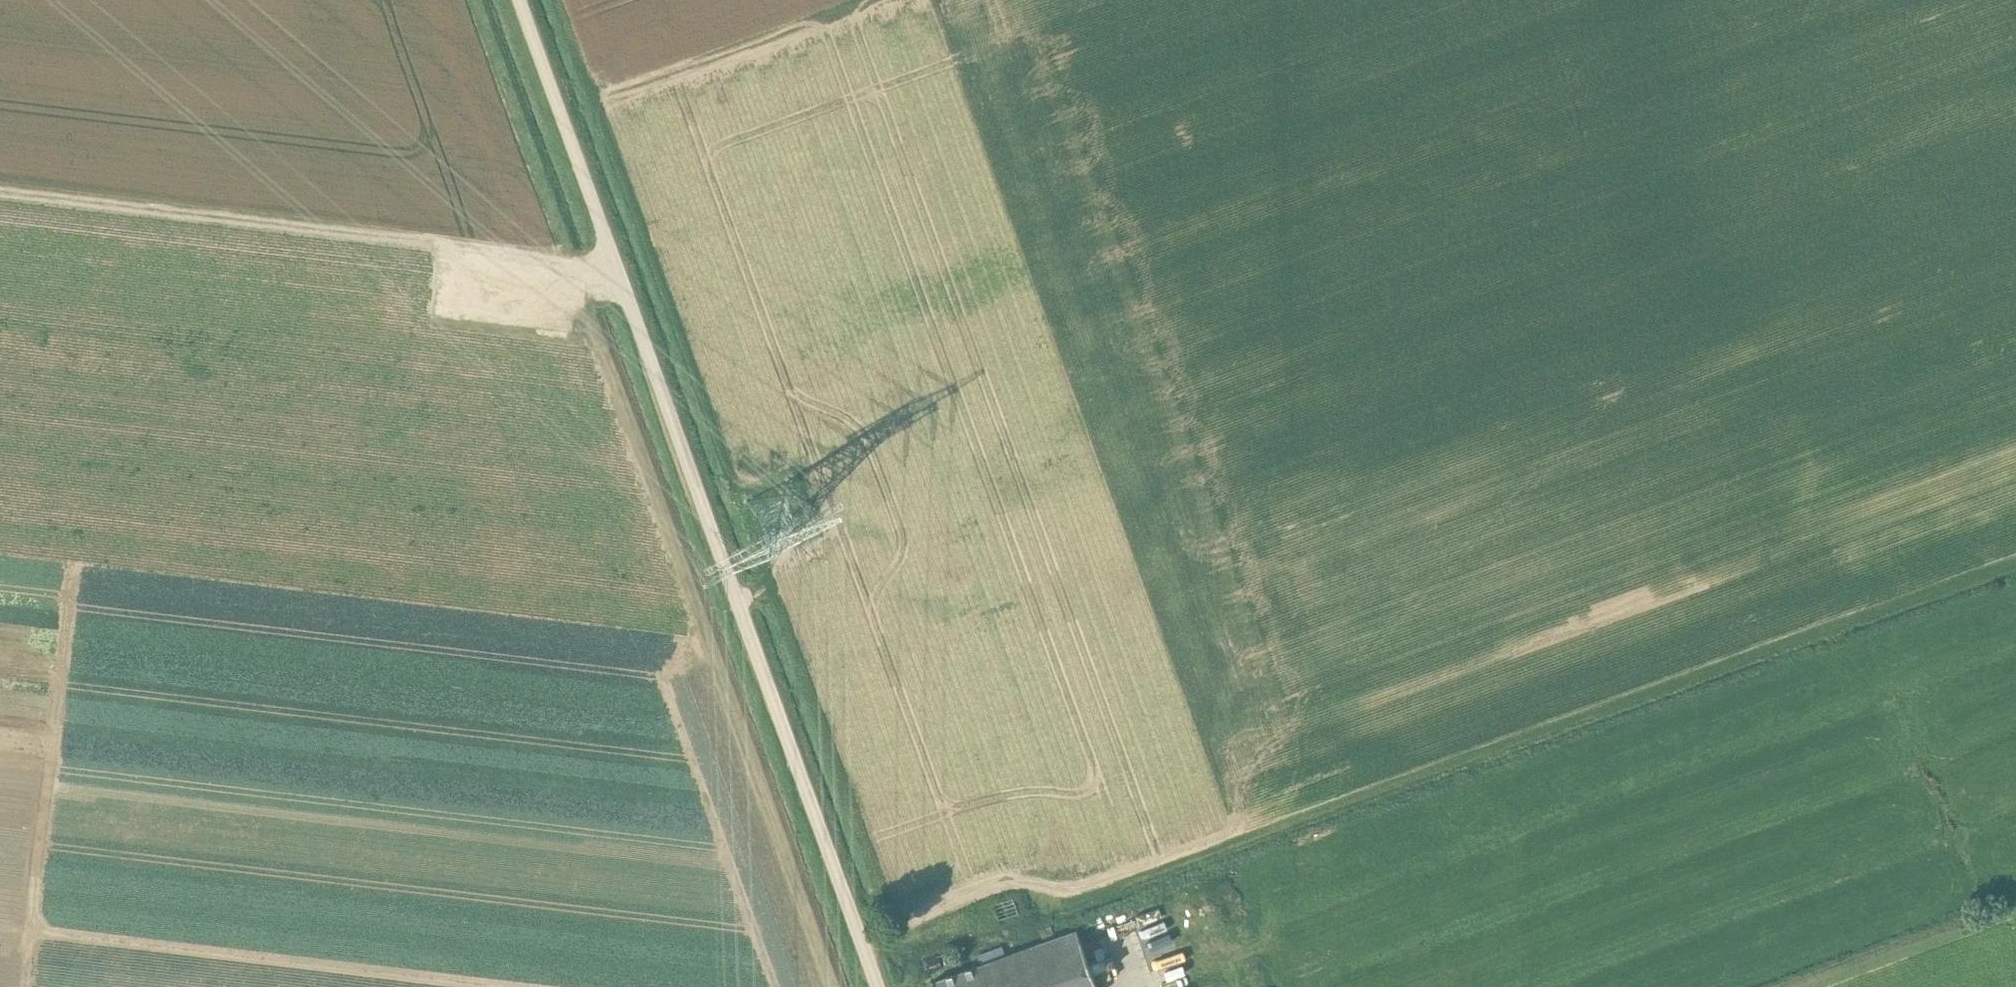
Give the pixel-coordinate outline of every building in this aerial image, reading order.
[(1050,926),(1039,930),(1043,941),(932,982),(934,986),(1097,986),(1075,929),(1055,937),(1050,926)]
